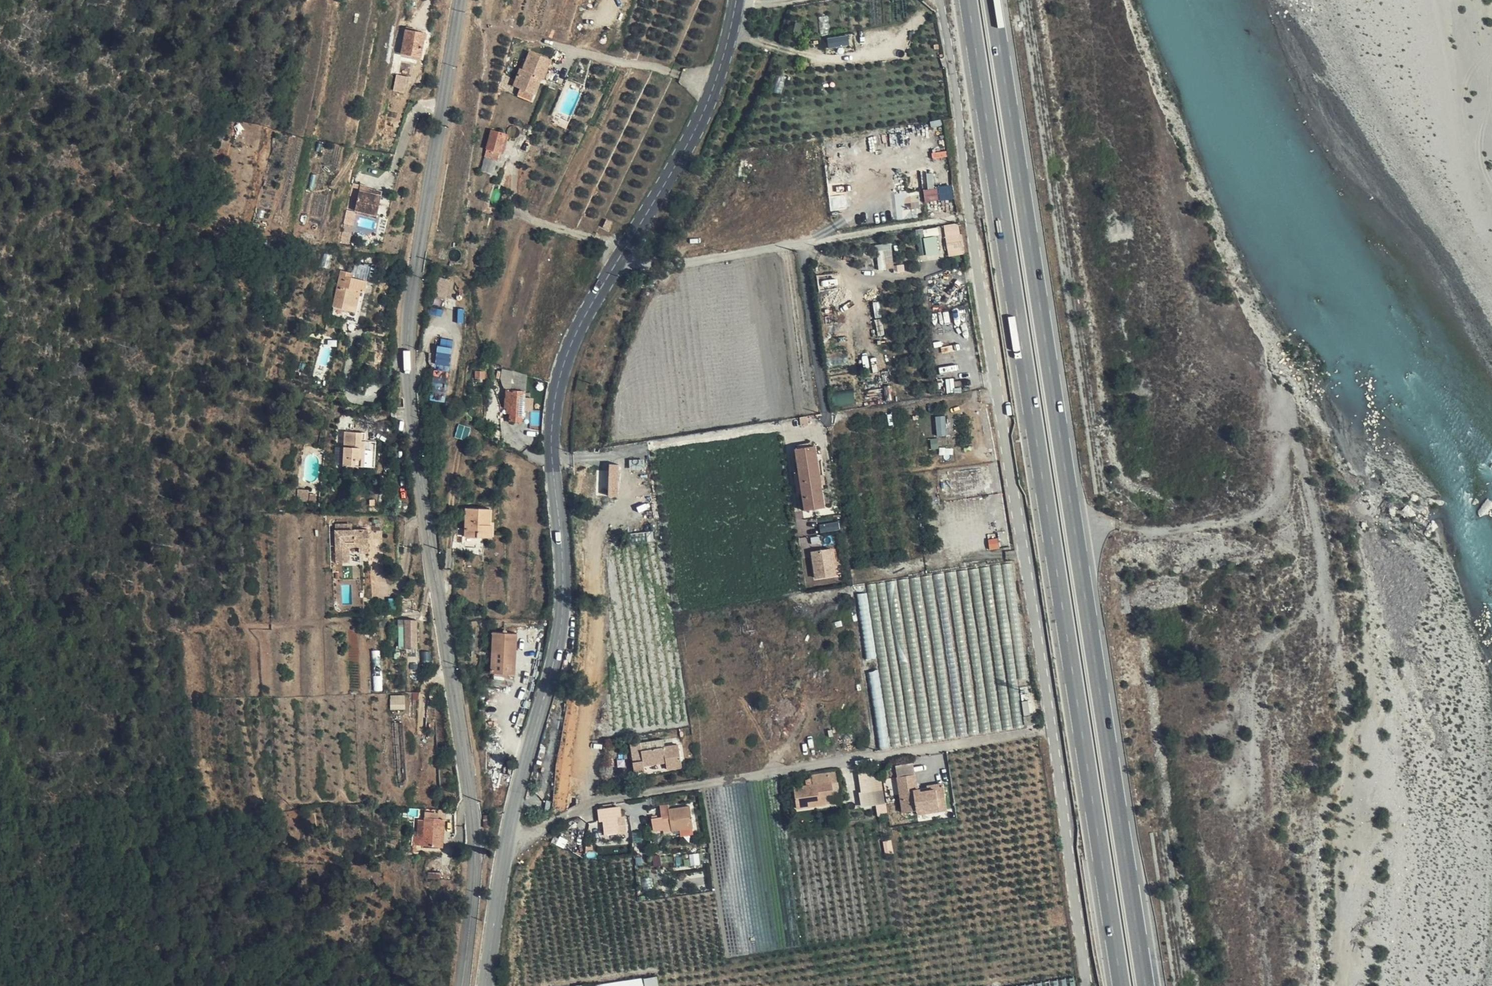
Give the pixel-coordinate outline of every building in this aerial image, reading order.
[(402,53),(406,29),(401,29),(396,52),(402,53)] [(425,33),(406,29),(402,53),(421,56),(425,33)] [(829,45),(850,44),(850,34),(828,36),(829,45)] [(545,68),(548,59),(531,52),(526,64),(524,70),(521,69),(515,85),(521,88),(535,94),(541,77),(544,78),(547,69),(545,68)] [(407,76),(397,74),(394,90),(404,92),(407,76)] [(535,94),(521,88),(518,95),(532,100),(535,94)] [(557,99),(551,96),(546,106),(552,109),(557,99)] [(507,139),(508,136),(505,134),(492,130),(485,157),(498,160),(500,152),(500,153),(504,138),(507,139)] [(509,136),(508,136),(507,139),(505,145),(515,147),(515,146),(518,138),(517,137),(515,138),(513,138),(511,137),(509,136)] [(368,149),(374,150),(382,143),(378,139),(368,149)] [(488,174),(480,172),(476,182),(485,185),(488,174)] [(368,193),(369,189),(369,187),(361,185),(360,186),(353,185),(347,208),(355,210),(377,215),(381,195),(368,193)] [(954,185),(925,187),(926,200),(955,198),(954,185)] [(377,215),(355,210),(355,214),(377,219),(377,215)] [(612,222),(607,219),(603,227),(609,230),(612,222)] [(353,225),(344,223),(341,243),(349,245),(353,225)] [(940,254),(940,235),(925,236),(925,229),(919,229),(919,254),(940,254)] [(964,247),(962,235),(946,237),(948,250),(964,247)] [(887,261),(895,260),(893,242),(878,243),(880,269),(887,268),(887,261)] [(964,247),(948,250),(949,256),(965,254),(964,247)] [(354,277),(369,278),(371,264),(355,263),(354,277)] [(360,291),(364,292),(367,281),(350,277),(351,273),(342,270),(334,307),(350,310),(351,306),(356,307),(360,291)] [(450,280),(441,278),(436,277),(432,294),(447,297),(450,280)] [(358,322),(364,292),(360,291),(356,307),(351,306),(350,310),(348,320),(358,322)] [(335,324),(327,323),(325,335),(333,337),(335,324)] [(452,369),(453,345),(438,345),(437,368),(452,369)] [(512,381),(513,371),(503,369),(502,379),(512,381)] [(513,371),(512,381),(511,390),(506,390),(505,407),(507,407),(511,408),(510,413),(510,420),(523,421),(525,391),(526,374),(517,372),(513,371)] [(448,400),(448,377),(435,377),(435,400),(448,400)] [(947,415),(937,415),(938,435),(948,434),(947,415)] [(503,438),(501,423),(487,420),(489,435),(503,438)] [(364,466),(366,441),(366,433),(345,432),(344,447),(343,465),(364,466)] [(822,485),(821,475),(816,446),(796,449),(800,471),(803,496),(806,511),(826,508),(822,485)] [(343,465),(344,447),(336,447),(335,465),(343,465)] [(644,460),(631,461),(631,468),(644,468),(644,460)] [(615,461),(611,461),(610,464),(610,478),(609,495),(618,495),(619,464),(615,464),(615,461)] [(803,496),(800,471),(795,472),(798,497),(803,496)] [(309,490),(298,489),(297,501),(308,501),(309,490)] [(490,509),(466,508),(465,536),(491,537),(491,525),(489,525),(490,509)] [(822,530),(841,528),(841,522),(821,525),(822,530)] [(368,529),(352,530),(336,531),(337,563),(350,563),(349,547),(360,546),(369,546),(368,529)] [(833,549),(812,552),(816,578),(837,575),(833,549)] [(414,611),(414,605),(413,601),(401,602),(402,613),(414,612),(414,611)] [(405,626),(406,647),(406,649),(405,657),(417,657),(417,620),(405,620),(405,626)] [(508,674),(514,674),(515,674),(517,633),(493,632),(491,673),(494,673),(493,680),(508,680),(507,682),(512,682),(513,678),(508,678),(508,676),(508,674)] [(420,666),(410,667),(411,675),(420,674),(420,666)] [(870,670),(879,744),(1025,728),(1024,713),(1032,712),(1021,704),(1031,703),(1025,698),(1019,698),(1018,690),(1006,705),(997,706),(994,710),(995,716),(987,710),(990,706),(984,707),(985,713),(986,714),(983,717),(984,721),(980,726),(985,730),(947,734),(941,730),(940,725),(932,726),(930,709),(886,714),(881,668),(870,670)] [(392,709),(406,709),(406,694),(392,694),(392,709)] [(679,745),(642,751),(644,761),(634,762),(635,772),(646,771),(645,766),(667,762),(668,770),(683,767),(679,745)] [(879,813),(888,812),(885,779),(877,780),(876,770),(859,772),(863,807),(878,805),(879,813)] [(921,793),(921,790),(918,790),(915,775),(898,777),(903,813),(917,810),(918,814),(932,812),(931,808),(940,807),(938,799),(946,798),(944,784),(927,787),(928,789),(928,791),(921,793)] [(809,789),(808,785),(794,787),(797,809),(811,807),(811,801),(825,799),(835,798),(833,782),(813,785),(814,788),(809,789)] [(948,810),(946,798),(938,799),(940,807),(931,808),(932,812),(948,810)] [(680,830),(693,828),(694,828),(691,806),(670,809),(669,805),(660,806),(662,817),(652,819),(654,830),(672,828),(673,831),(680,830)] [(443,810),(426,808),(425,821),(419,820),(418,835),(425,835),(424,846),(439,847),(443,810)] [(602,817),(581,818),(581,837),(602,836),(602,817)] [(618,818),(603,820),(606,835),(620,833),(618,818)] [(693,828),(680,830),(681,836),(694,834),(693,828)] [(414,836),(414,845),(416,845),(424,846),(425,835),(418,835),(418,836),(414,836)] [(1065,913),(1047,916),(1048,926),(1066,923),(1065,913)] [(1074,978),(1021,985),(1076,985),(1074,978)]
